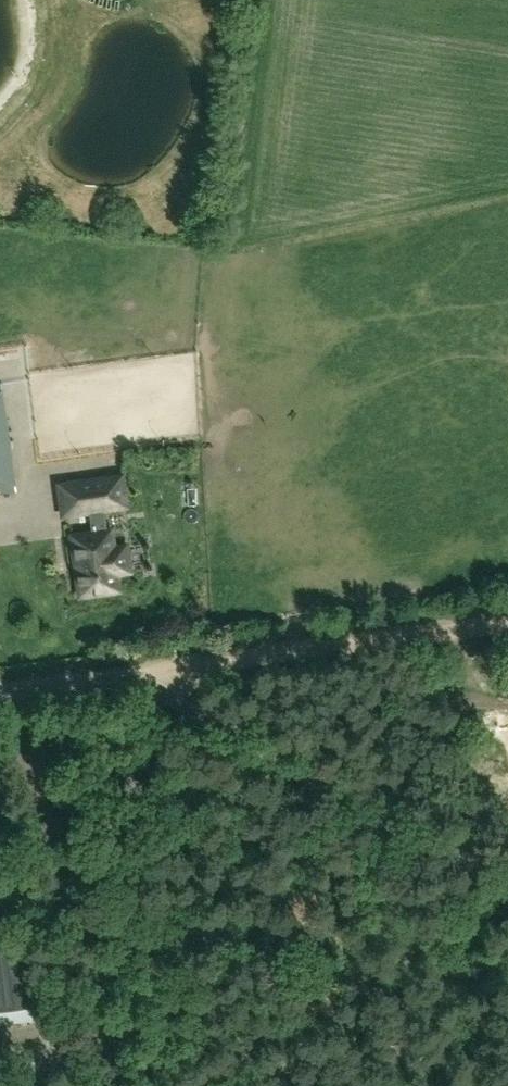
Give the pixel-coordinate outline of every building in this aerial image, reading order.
[(16,485),(3,389),(0,390),(0,487),(16,485)] [(99,532),(72,536),(81,596),(119,590),(117,573),(130,571),(127,545),(114,547),(111,530),(107,531),(104,509),(127,506),(122,476),(56,485),(60,515),(89,511),(91,524),(98,523),(99,532)] [(27,950),(0,953),(0,1022),(35,1018),(34,1004),(27,950)]
